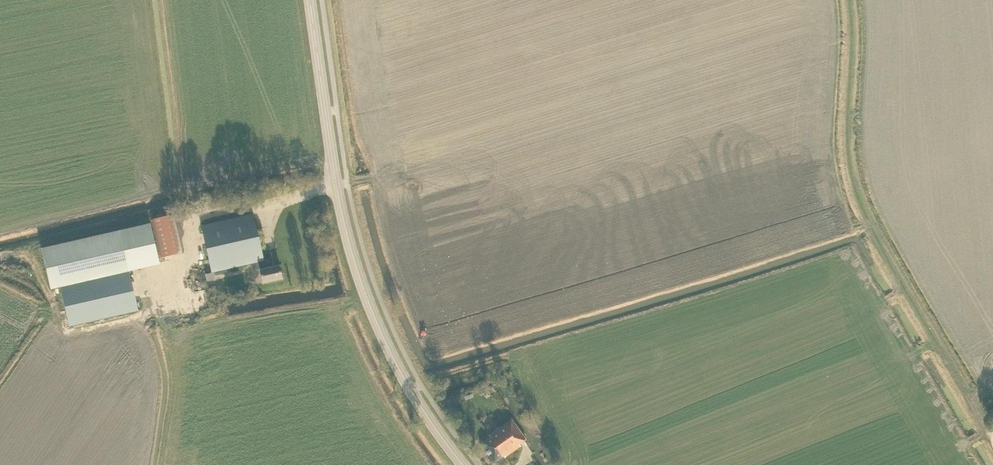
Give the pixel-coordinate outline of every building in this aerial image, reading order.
[(151,220),(160,259),(183,254),(174,214),(151,220)] [(263,260),(252,214),(202,226),(212,273),(250,264),(254,279),(261,277),(263,284),(282,279),(279,266),(260,270),(258,261),(263,260)] [(138,311),(120,231),(41,248),(51,289),(60,287),(69,326),(138,311)] [(198,290),(199,304),(206,304),(206,309),(209,308),(207,289),(198,290)] [(504,456),(505,457),(520,446),(519,445),(526,440),(511,420),(489,436),(490,437),(480,444),(494,463),(504,456)]
